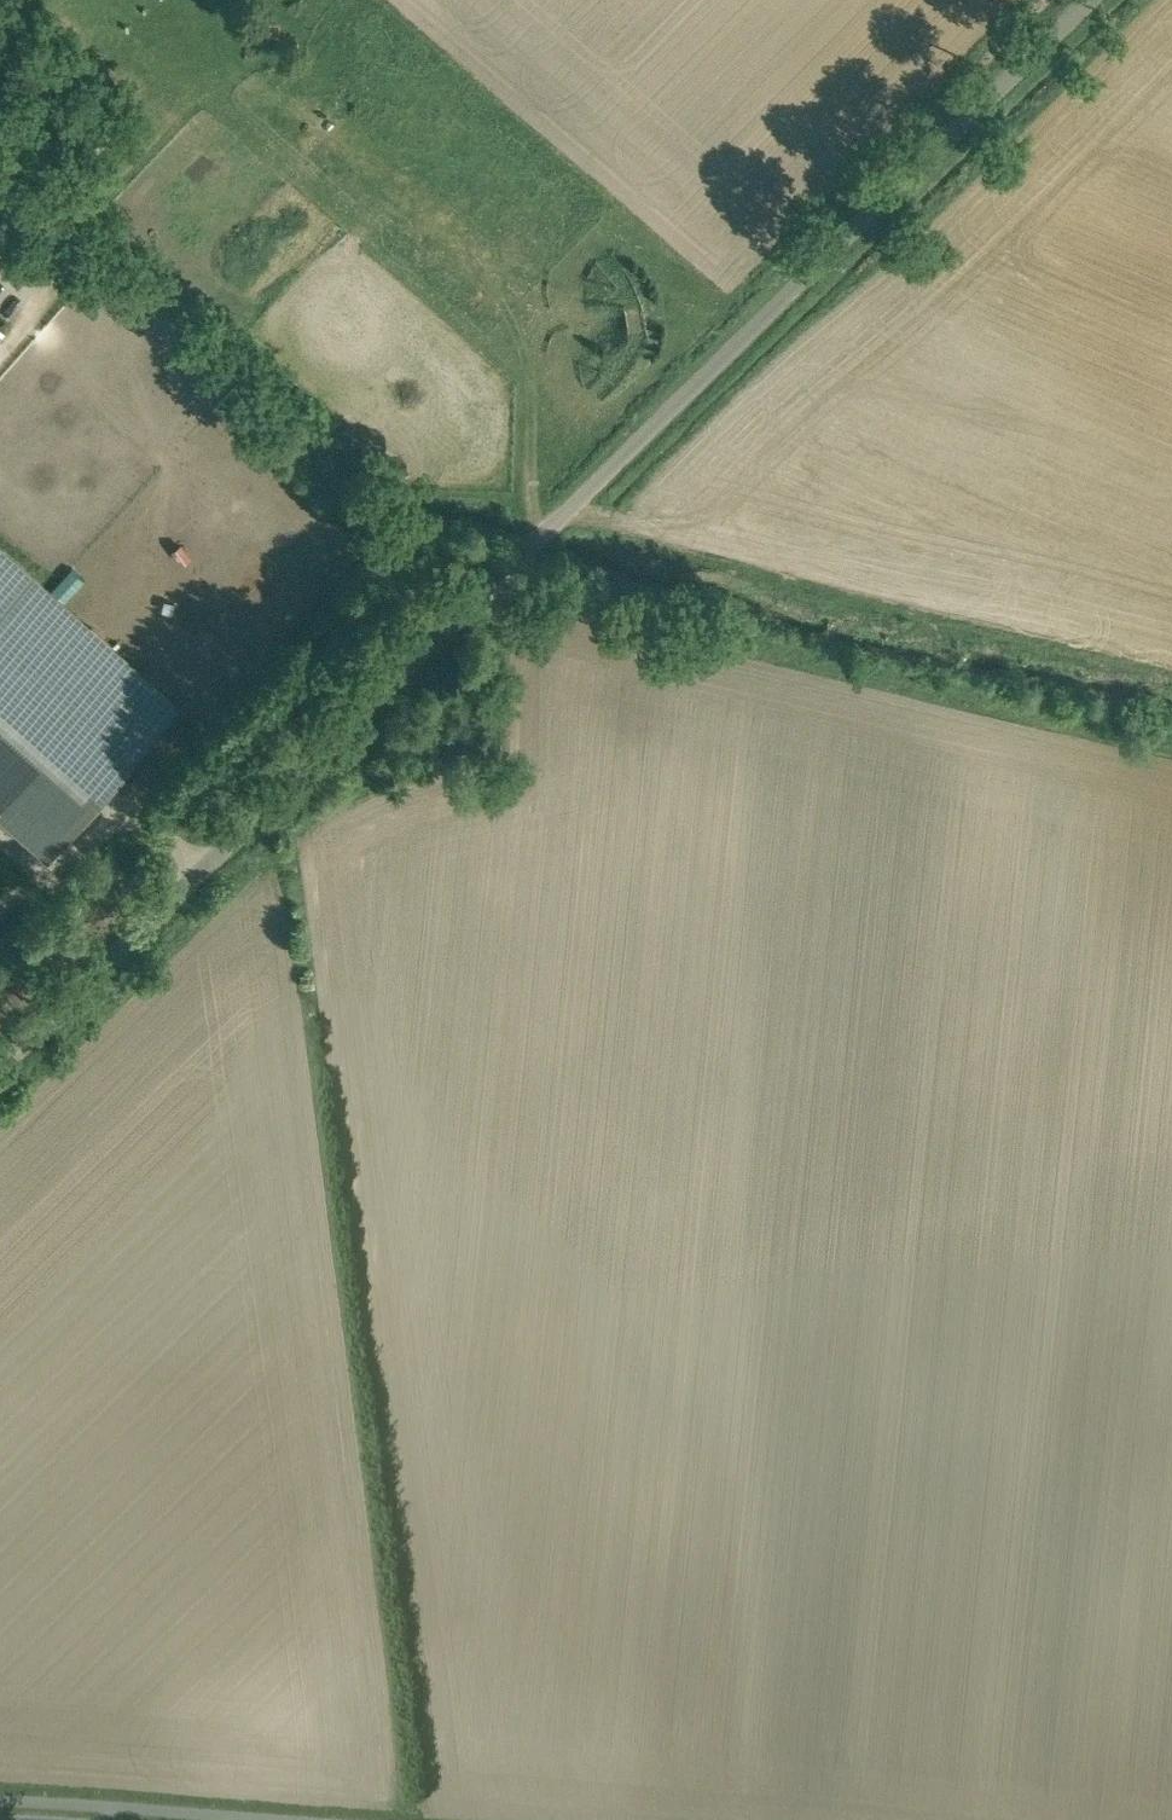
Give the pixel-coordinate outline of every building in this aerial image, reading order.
[(248,354),(238,346),(229,356),(240,365),(248,354)] [(0,552),(0,806),(51,851),(177,708),(0,552)]
